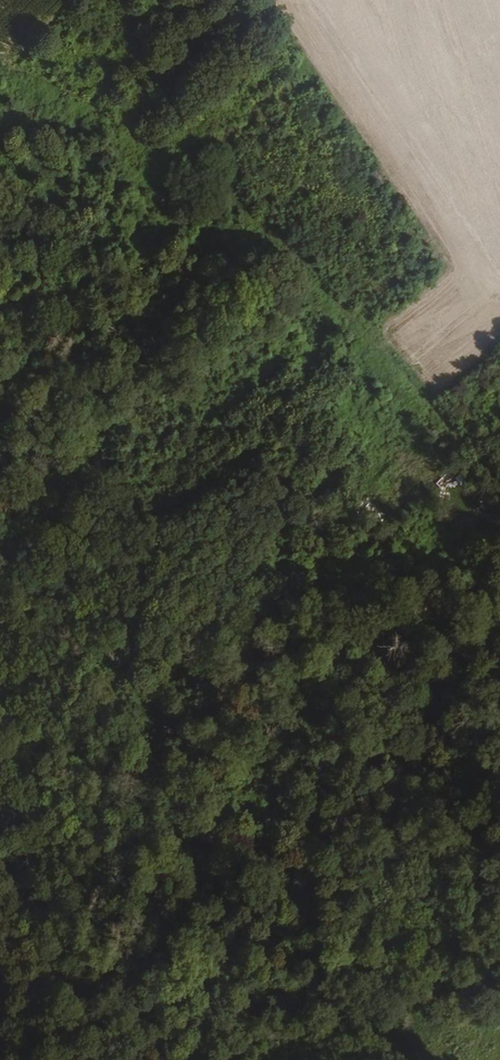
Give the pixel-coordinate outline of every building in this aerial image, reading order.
[(421,479),(429,491),(435,487),(426,475),(421,479)] [(470,500),(483,504),(485,498),(473,494),(470,500)] [(455,530),(462,527),(455,513),(449,516),(455,530)]
